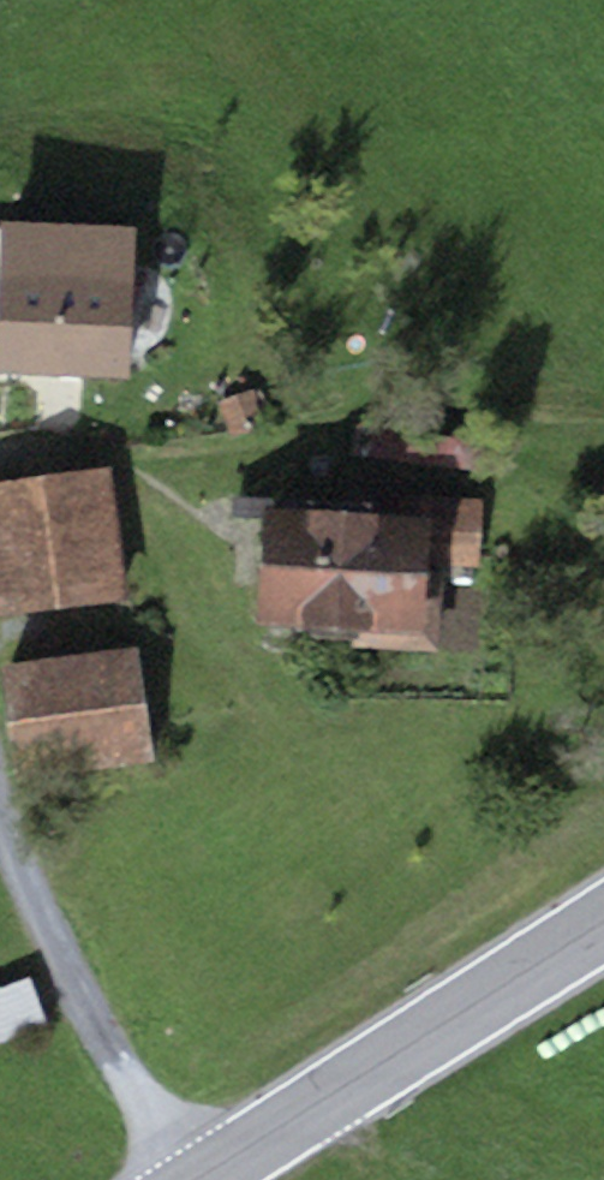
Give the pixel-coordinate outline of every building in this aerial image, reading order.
[(1,219),(1,229),(0,243),(0,370),(129,378),(138,227),(1,219)] [(257,389),(219,402),(232,440),(270,426),(257,389)] [(362,419),(357,453),(460,469),(465,436),(362,419)] [(0,486),(0,621),(127,605),(110,472),(0,486)] [(486,497),(345,490),(344,508),(338,623),(356,624),(355,645),(436,649),(440,564),(483,566),(486,497)] [(338,623),(344,508),(265,502),(258,617),(338,623)] [(137,649),(2,664),(15,779),(150,763),(137,649)] [(0,994),(0,1042),(45,1024),(29,983),(0,994)]
